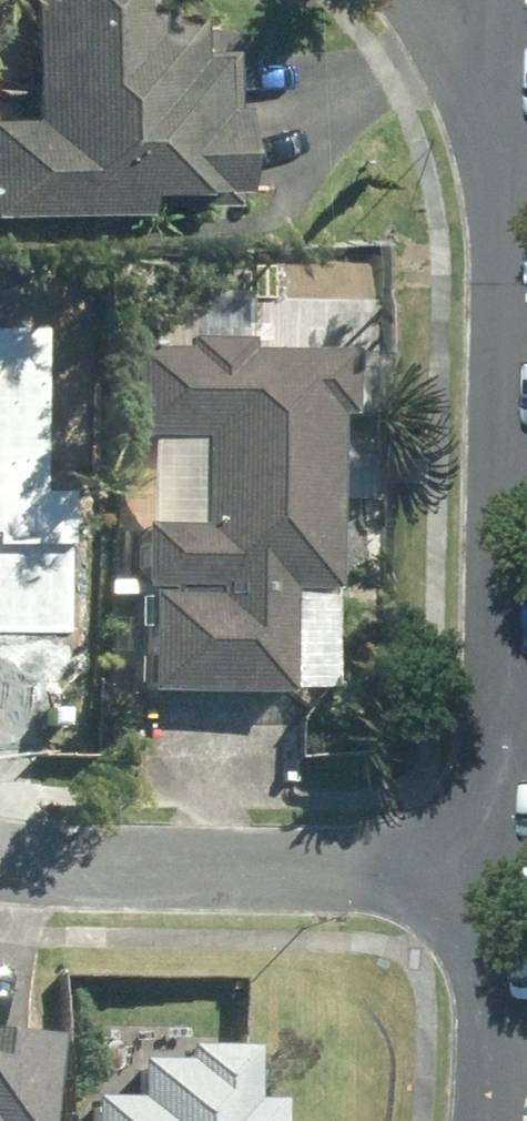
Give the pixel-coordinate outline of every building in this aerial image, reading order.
[(132,202),(130,197),(236,196),(234,43),(176,44),(175,3),(144,4),(145,0),(23,0),(25,110),(0,111),(0,206),(132,202)] [(241,351),(242,342),(181,341),(181,351),(125,350),(125,437),(196,438),(196,529),(136,528),(137,588),(168,589),(168,599),(142,598),(141,695),(284,696),(285,593),(328,592),(330,418),(345,418),(346,352),(241,351)] [(39,1043),(0,1039),(0,1120),(30,1120),(39,1043)] [(268,1102),(242,1101),(243,1049),(176,1047),(176,1062),(128,1060),(127,1099),(85,1097),(84,1120),(267,1120),(268,1102)]
